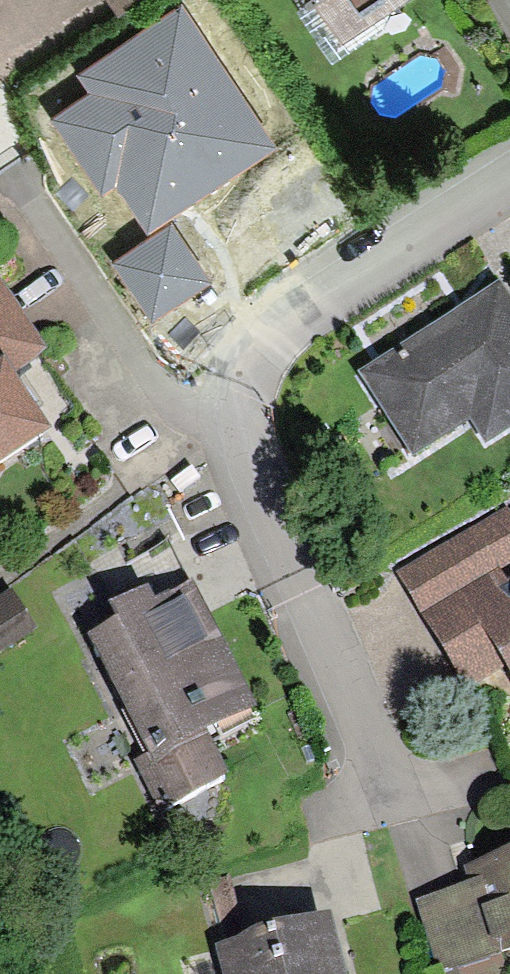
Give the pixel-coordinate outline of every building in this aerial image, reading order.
[(342,43),(407,0),(313,0),(342,43)] [(92,95),(54,120),(105,198),(116,191),(146,236),(277,150),(182,7),(79,74),(92,95)] [(173,226),(113,265),(151,323),(211,283),(173,226)] [(48,427),(14,377),(48,355),(0,284),(0,460),(48,427)] [(357,377),(412,461),(470,424),(487,451),(509,437),(509,304),(499,287),(357,377)] [(392,578),(466,696),(502,674),(509,686),(509,520),(503,508),(392,578)] [(4,594),(0,597),(0,651),(29,632),(4,594)] [(257,723),(191,596),(150,618),(142,603),(111,619),(116,630),(81,648),(113,707),(119,704),(148,759),(134,766),(160,816),(195,798),(177,764),(257,723)] [(416,901),(436,967),(442,965),(445,973),(508,973),(502,955),(509,953),(509,852),(460,867),(466,886),(416,901)] [(214,957),(218,973),(343,973),(332,929),(214,957)]
